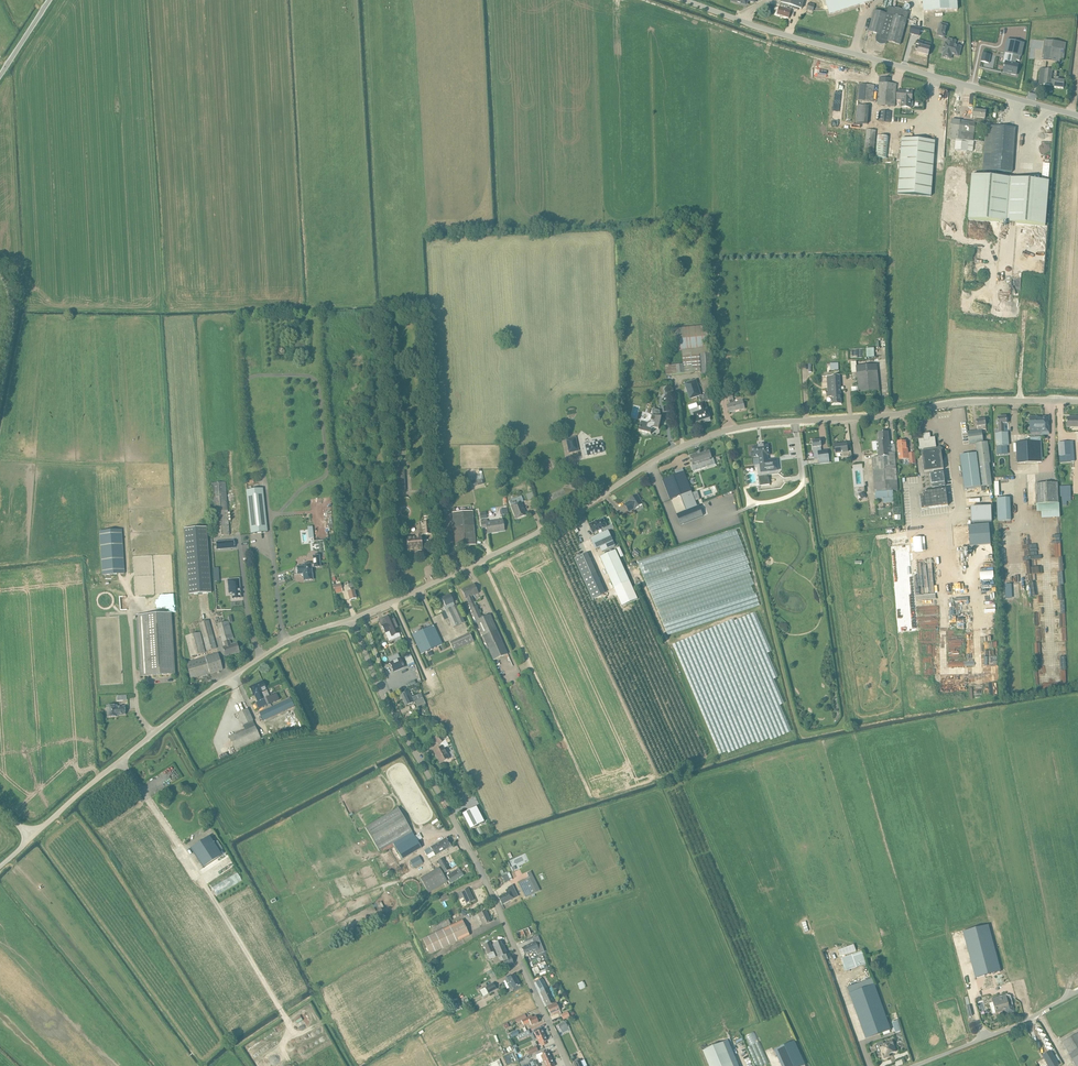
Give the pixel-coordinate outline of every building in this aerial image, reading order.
[(787,9),(788,7),(798,10),(799,8),(802,9),(804,0),(781,0),(780,3),(781,3),(780,7),(779,7),(777,15),(789,18),(791,10),(787,9)] [(830,15),(873,1),(873,0),(825,0),(830,15)] [(957,9),(957,0),(923,0),(924,12),(957,9)] [(809,3),(806,10),(813,12),(815,5),(809,3)] [(887,14),(874,11),(868,32),(877,34),(876,39),(877,42),(879,44),(882,45),(885,44),(887,42),(900,45),(909,13),(888,7),(887,14)] [(944,37),(947,25),(941,23),(937,35),(944,37)] [(919,36),(921,29),(911,27),(909,34),(919,36)] [(954,45),(955,41),(948,39),(947,43),(945,43),(942,52),(944,52),(943,57),(950,59),(952,53),(955,54),(954,55),(958,56),(961,47),(954,45)] [(1021,57),(1024,43),(1007,39),(1004,53),(1013,55),(1011,63),(1006,62),(1004,71),(1009,72),(1012,73),(1012,74),(1016,75),(1018,65),(1015,64),(1016,60),(1019,61),(1020,57),(1021,57)] [(928,56),(930,48),(923,46),(924,41),(917,40),(916,45),(919,46),(917,53),(924,55),(924,56),(927,56),(928,56)] [(1064,60),(1065,53),(1065,50),(1066,43),(1044,41),(1041,61),(1060,63),(1060,60),(1064,60)] [(982,53),(980,62),(989,63),(991,55),(982,53)] [(1053,70),(1041,69),(1038,84),(1051,85),(1051,84),(1051,80),(1053,70)] [(897,84),(890,83),(890,78),(880,77),(877,105),(895,107),(897,84)] [(1051,80),(1051,84),(1055,85),(1054,88),(1063,89),(1064,81),(1055,80),(1055,81),(1051,80)] [(875,85),(860,84),(858,101),(873,102),(875,85)] [(913,106),(913,102),(912,101),(913,91),(897,90),(897,100),(901,100),(900,107),(903,107),(911,108),(911,106),(913,106)] [(858,105),(856,123),(867,124),(869,106),(858,105)] [(985,119),(986,111),(974,110),(973,118),(973,122),(952,119),(949,138),(956,139),(955,150),(973,152),(974,141),(973,141),(974,138),(974,132),(980,133),(980,126),(977,126),(977,123),(984,123),(985,119)] [(879,111),(879,122),(890,123),(891,112),(879,111)] [(986,126),(984,149),(982,170),(1012,173),(1015,128),(986,126)] [(866,130),(864,156),(873,157),(876,130),(866,130)] [(877,135),(875,157),(887,158),(889,136),(877,135)] [(935,141),(902,139),(898,194),(931,196),(935,141)] [(969,219),(1045,226),(1049,182),(972,175),(969,219)] [(666,375),(685,373),(701,372),(701,374),(713,373),(711,353),(710,353),(707,325),(674,328),(676,351),(682,351),(683,364),(670,366),(669,365),(665,365),(666,375)] [(879,391),(878,371),(877,364),(856,366),(856,361),(851,362),(853,379),(857,378),(858,392),(879,391)] [(841,404),(840,383),(840,376),(826,377),(827,395),(832,394),(832,404),(841,404)] [(710,417),(707,409),(705,403),(713,400),(710,393),(701,396),(696,380),(685,384),(686,388),(685,388),(686,393),(687,392),(690,399),(699,396),(701,402),(697,404),(698,407),(690,410),(691,416),(694,415),(696,421),(703,419),(704,423),(711,420),(710,417)] [(738,402),(734,403),(731,389),(721,391),(723,400),(729,399),(729,400),(730,404),(727,405),(729,413),(740,410),(745,409),(743,400),(738,401),(738,402)] [(638,430),(640,431),(641,431),(642,432),(642,433),(643,434),(645,435),(647,435),(648,434),(649,433),(650,434),(651,430),(652,429),(653,428),(655,428),(656,428),(658,429),(661,418),(660,418),(660,411),(655,410),(655,409),(654,409),(652,410),(652,412),(653,416),(652,415),(650,421),(647,423),(641,422),(638,430)] [(1006,417),(998,417),(998,420),(996,420),(996,424),(998,424),(998,429),(995,429),(996,433),(995,433),(997,453),(1007,453),(1007,446),(1009,446),(1008,432),(1005,433),(1004,424),(1007,424),(1007,423),(1008,423),(1009,422),(1008,418),(1007,417),(1006,417)] [(1030,417),(1030,428),(1042,428),(1042,433),(1048,433),(1048,417),(1043,417),(1043,418),(1037,418),(1037,417),(1030,417)] [(1067,418),(1067,427),(1077,427),(1077,417),(1075,417),(1075,418),(1067,418)] [(978,431),(981,430),(986,429),(986,425),(985,419),(976,420),(977,427),(978,431)] [(981,430),(978,431),(967,432),(969,445),(975,444),(976,453),(960,455),(964,489),(981,486),(981,487),(982,491),(985,491),(985,486),(992,485),(989,463),(991,463),(988,442),(983,442),(981,430)] [(877,441),(872,442),(873,451),(878,450),(878,454),(878,457),(872,457),(875,492),(875,498),(883,498),(893,497),(893,491),(898,490),(895,453),(894,445),(890,445),(888,432),(878,433),(879,441),(877,441)] [(926,435),(925,434),(923,434),(924,438),(918,439),(920,452),(921,452),(924,472),(936,470),(937,473),(930,474),(932,488),(939,487),(939,490),(923,492),(923,496),(920,496),(922,510),(949,506),(946,489),(942,489),(942,486),(945,486),(943,472),(938,473),(938,470),(944,469),(941,452),(943,450),(939,447),(938,449),(937,449),(935,437),(930,437),(930,435),(926,435)] [(576,437),(565,439),(568,453),(579,451),(576,437)] [(1017,463),(1038,462),(1042,462),(1041,437),(1030,437),(1030,441),(1016,442),(1017,463)] [(812,441),(813,448),(813,452),(818,451),(819,460),(829,459),(828,450),(821,451),(821,447),(821,440),(812,441)] [(595,443),(595,441),(590,442),(590,443),(582,444),(585,455),(587,454),(587,455),(602,452),(602,450),(603,450),(602,443),(600,444),(600,442),(595,443)] [(897,442),(899,460),(909,458),(908,448),(906,449),(906,443),(906,441),(897,442)] [(1058,443),(1059,463),(1074,462),(1073,442),(1058,443)] [(836,454),(841,453),(842,458),(848,457),(848,459),(852,459),(851,451),(848,452),(846,443),(834,444),(836,454)] [(763,446),(763,445),(759,446),(759,447),(753,447),(753,452),(752,452),(752,453),(752,456),(753,457),(759,456),(761,472),(778,470),(777,459),(768,460),(767,455),(769,455),(768,446),(763,446)] [(709,450),(690,456),(693,465),(700,463),(705,461),(707,467),(708,467),(714,465),(715,465),(713,458),(712,458),(709,450)] [(677,474),(662,480),(670,499),(680,495),(691,491),(692,491),(684,471),(683,468),(675,471),(677,474)] [(481,475),(471,477),(473,486),(483,484),(481,475)] [(760,485),(770,484),(769,475),(759,476),(760,485)] [(226,482),(211,483),(215,536),(230,535),(226,482)] [(1058,483),(1035,484),(1036,504),(1059,503),(1058,483)] [(1060,487),(1061,497),(1062,497),(1062,505),(1067,505),(1067,501),(1071,501),(1070,486),(1063,486),(1060,487)] [(248,489),(251,534),(267,532),(264,488),(248,489)] [(686,511),(677,514),(681,525),(703,516),(699,506),(697,506),(691,491),(680,495),(686,511)] [(630,502),(625,505),(629,511),(635,508),(642,504),(643,503),(638,495),(629,501),(630,502)] [(998,521),(1011,520),(1010,498),(997,498),(998,521)] [(516,519),(526,515),(521,502),(511,506),(516,519)] [(971,523),(992,522),(991,506),(971,507),(971,523)] [(473,511),(452,513),(455,547),(476,545),(473,511)] [(607,526),(603,519),(595,523),(594,522),(589,524),(593,533),(607,526)] [(487,523),(487,520),(481,521),(482,528),(487,527),(488,533),(504,530),(503,520),(487,523)] [(421,549),(421,537),(421,536),(422,536),(432,535),(431,523),(420,523),(421,529),(420,529),(418,530),(417,531),(416,532),(415,534),(415,536),(415,537),(407,538),(408,550),(421,549)] [(989,524),(968,526),(969,546),(991,544),(989,524)] [(189,595),(211,593),(206,527),(184,529),(189,595)] [(102,574),(124,573),(121,530),(100,531),(102,574)] [(602,552),(615,546),(608,530),(591,538),(596,550),(600,548),(602,552)] [(234,541),(216,542),(217,550),(234,548),(234,541)] [(620,547),(616,548),(622,562),(625,561),(620,547)] [(616,550),(600,557),(614,588),(630,581),(616,550)] [(574,557),(590,599),(603,594),(587,552),(574,557)] [(321,567),(319,555),(312,556),(313,565),(311,565),(311,564),(302,565),(302,566),(297,566),(297,568),(296,568),(295,569),(296,573),(297,573),(298,573),(298,574),(303,573),(304,580),(313,579),(312,567),(313,567),(314,568),(321,567)] [(992,569),(978,570),(978,580),(992,579),(992,569)] [(239,579),(228,580),(229,594),(232,594),(233,599),(241,599),(239,579)] [(1028,583),(1031,597),(1037,596),(1035,582),(1028,583)] [(356,598),(354,590),(352,583),(349,584),(350,591),(348,592),(350,600),(356,598)] [(466,599),(471,609),(470,609),(488,648),(493,661),(508,654),(502,642),(490,614),(482,618),(477,606),(476,606),(471,596),(478,593),(474,584),(462,590),(466,599)] [(457,605),(455,606),(450,595),(449,595),(447,596),(442,598),(446,606),(443,607),(453,628),(465,622),(457,605)] [(140,676),(175,674),(171,613),(136,615),(140,676)] [(392,617),(385,620),(384,617),(379,620),(382,626),(385,633),(390,631),(392,636),(399,633),(392,617)] [(209,620),(199,623),(207,651),(217,648),(209,620)] [(222,643),(224,642),(225,646),(223,647),(226,656),(239,652),(237,643),(231,644),(230,640),(234,639),(229,621),(217,624),(222,643)] [(433,626),(413,635),(421,654),(442,644),(433,626)] [(190,656),(205,652),(200,632),(185,636),(190,656)] [(470,633),(450,642),(454,651),(474,642),(470,633)] [(218,653),(205,657),(186,662),(191,679),(210,673),(210,674),(223,670),(218,653)] [(398,654),(389,658),(390,662),(389,662),(394,672),(405,667),(400,657),(399,658),(398,654)] [(406,665),(413,662),(411,656),(404,658),(406,665)] [(253,696),(255,695),(257,698),(256,699),(257,702),(255,703),(258,710),(279,700),(276,693),(266,698),(264,695),(263,695),(261,692),(266,690),(263,681),(249,687),(253,696)] [(274,686),(275,692),(279,692),(279,694),(282,694),(283,697),(282,685),(274,686)] [(419,700),(417,695),(412,698),(409,691),(401,694),(405,705),(414,701),(417,708),(426,705),(423,698),(419,700)] [(290,698),(259,712),(263,721),(294,706),(290,698)] [(125,715),(124,706),(116,707),(116,706),(107,706),(108,717),(117,716),(117,715),(125,715)] [(236,712),(243,729),(227,735),(233,750),(259,739),(246,708),(236,712)] [(439,734),(434,739),(439,745),(445,741),(439,734)] [(440,763),(449,758),(447,754),(447,753),(446,751),(445,750),(443,746),(434,751),(436,755),(440,763)] [(476,807),(462,814),(470,829),(484,822),(476,807)] [(393,843),(402,859),(422,848),(398,808),(365,827),(379,851),(393,843)] [(203,867),(222,855),(209,836),(190,848),(203,867)] [(430,847),(424,851),(427,855),(433,852),(435,856),(451,846),(446,837),(430,847)] [(419,856),(410,861),(414,868),(423,864),(419,856)] [(443,858),(437,861),(444,873),(450,870),(443,858)] [(439,867),(434,870),(442,885),(447,882),(439,867)] [(458,874),(456,870),(446,876),(449,880),(447,881),(450,885),(458,879),(464,876),(462,872),(458,874)] [(502,870),(500,871),(505,883),(513,879),(509,872),(506,873),(506,872),(504,873),(502,870)] [(529,877),(518,883),(526,898),(540,891),(531,872),(527,873),(529,877)] [(231,880),(235,879),(236,882),(241,880),(239,873),(230,876),(231,880)] [(502,904),(514,898),(518,896),(512,885),(508,887),(507,889),(505,890),(506,893),(498,897),(502,904)] [(458,893),(460,897),(463,896),(466,903),(474,900),(468,889),(458,893)] [(446,894),(439,898),(441,903),(449,899),(446,894)] [(483,925),(491,922),(486,911),(478,914),(483,925)] [(435,932),(451,924),(447,916),(431,924),(435,932)] [(423,939),(429,951),(431,954),(469,935),(462,920),(451,925),(423,939)] [(988,924),(962,931),(979,991),(1005,984),(988,924)] [(535,932),(533,926),(528,928),(528,927),(515,932),(518,940),(531,935),(530,934),(535,932)] [(502,945),(500,941),(492,944),(498,958),(501,957),(502,960),(505,967),(513,964),(510,956),(509,957),(508,954),(507,954),(503,944),(502,945)] [(526,946),(522,948),(525,955),(529,953),(532,952),(536,950),(539,949),(536,942),(532,943),(529,945),(526,946)] [(490,943),(484,945),(490,959),(495,957),(490,943)] [(862,951),(841,959),(846,971),(867,964),(862,951)] [(506,978),(512,988),(514,991),(521,988),(520,986),(517,987),(516,986),(519,984),(514,974),(506,978)] [(548,989),(542,978),(536,982),(541,992),(540,992),(547,1006),(554,1002),(548,989)] [(866,1039),(891,1030),(872,978),(847,987),(849,993),(866,1039)] [(1024,980),(1010,983),(1013,993),(1026,989),(1024,980)] [(580,990),(586,987),(584,981),(577,983),(580,990)] [(493,983),(480,990),(483,996),(496,989),(493,983)] [(992,998),(994,1007),(991,1007),(993,1014),(1006,1010),(1007,1014),(1014,1012),(1010,996),(1006,995),(992,998)] [(556,1002),(547,1007),(551,1015),(560,1010),(556,1002)] [(521,1020),(526,1018),(525,1014),(514,1019),(516,1023),(521,1020)] [(526,1018),(521,1020),(523,1025),(530,1022),(531,1025),(538,1022),(535,1016),(532,1018),(531,1016),(527,1017),(526,1018)] [(565,1021),(559,1025),(561,1030),(568,1027),(565,1021)] [(895,1032),(901,1030),(898,1021),(892,1022),(895,1032)] [(537,1038),(544,1034),(541,1026),(533,1030),(537,1038)] [(531,1035),(528,1030),(517,1035),(519,1040),(531,1035)] [(1075,1065),(1077,1065),(1077,1033),(1062,1042),(1075,1065)] [(547,1044),(545,1041),(547,1040),(544,1034),(537,1038),(539,1044),(541,1043),(542,1046),(547,1044)] [(703,1051),(709,1065),(739,1065),(728,1040),(703,1051)] [(747,1046),(754,1065),(759,1063),(760,1065),(768,1063),(759,1041),(747,1046)] [(805,1065),(794,1041),(774,1050),(782,1065),(805,1065)] [(878,1054),(882,1052),(884,1059),(890,1056),(889,1054),(896,1052),(892,1041),(883,1044),(883,1042),(874,1045),(878,1054)] [(536,1047),(527,1051),(529,1055),(538,1051),(536,1047)] [(529,1063),(530,1065),(533,1065),(539,1063),(543,1061),(551,1058),(548,1052),(547,1053),(545,1050),(535,1055),(538,1060),(534,1062),(533,1061),(530,1063),(529,1063)] [(1043,1055),(1049,1065),(1057,1065),(1059,1065),(1050,1051),(1043,1055)]
